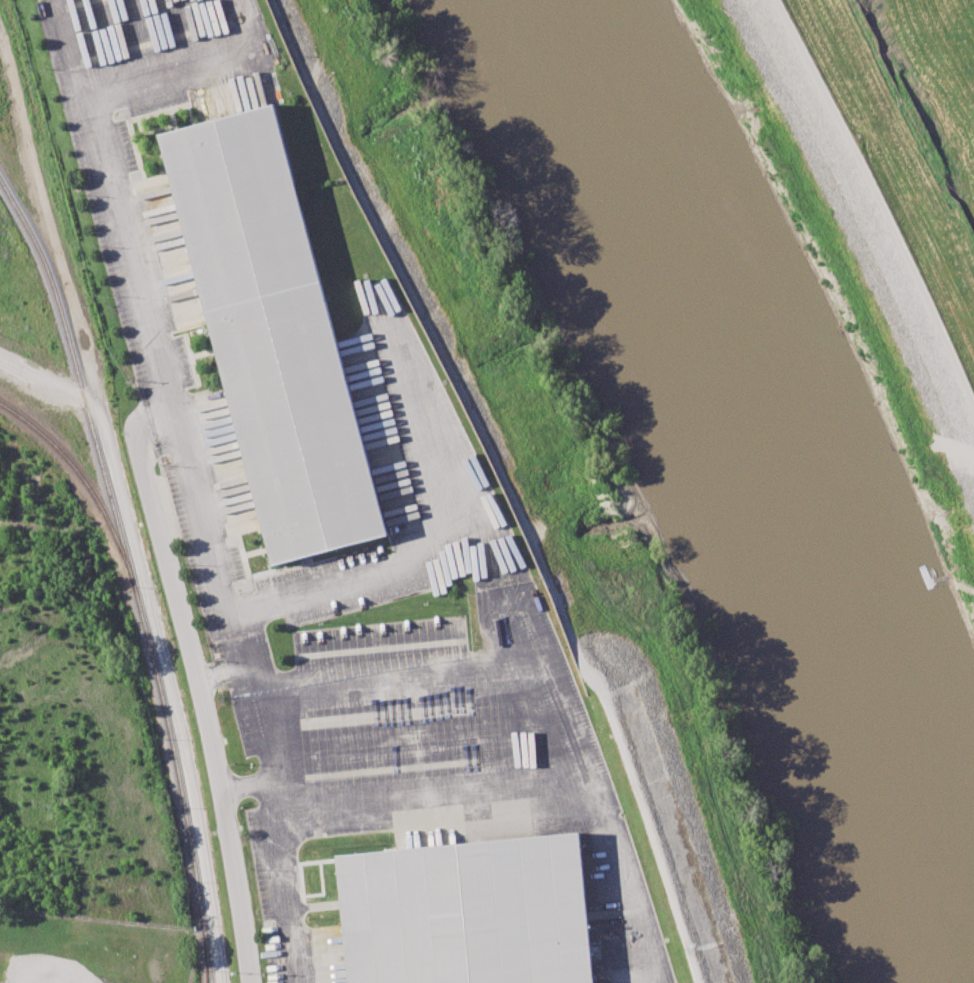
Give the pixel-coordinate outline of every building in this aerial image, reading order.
[(272,569),(261,528),(223,384),(207,325),(171,187),(157,137),(202,125),(273,106),(336,342),(388,539),(272,569)] [(342,927),(347,982),(593,982),(579,832),(397,850),(335,856),(342,927)]
